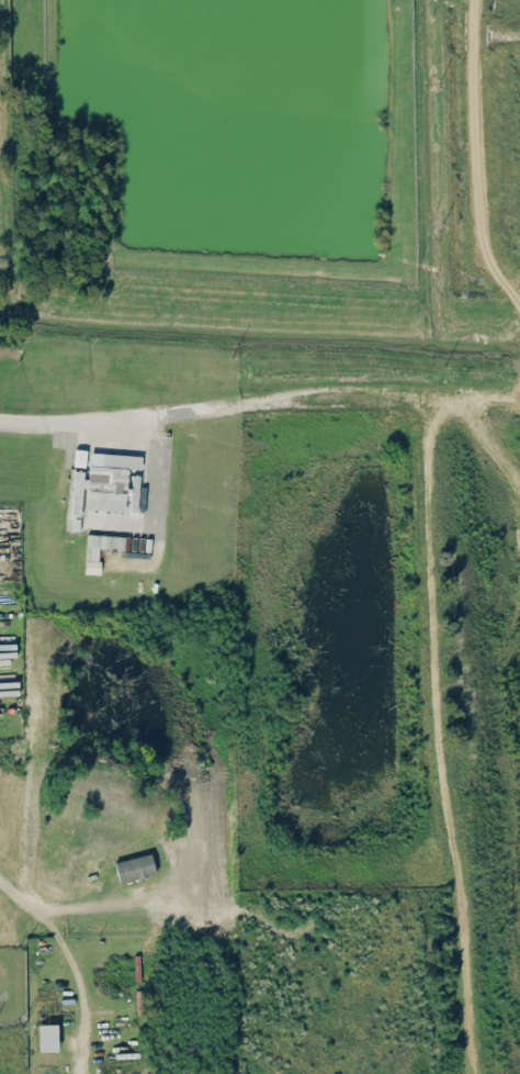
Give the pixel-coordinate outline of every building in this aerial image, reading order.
[(70,470),(68,516),(70,517),(67,526),(66,529),(79,530),(82,486),(87,488),(86,509),(124,511),(129,511),(144,512),(140,475),(132,474),(128,468),(141,469),(142,455),(90,452),(88,473),(84,471),(70,470)] [(86,561),(85,561),(85,573),(99,573),(100,548),(124,549),(124,535),(86,534),(86,561)] [(114,861),(119,882),(155,875),(151,854),(114,861)] [(38,1024),(38,1051),(58,1050),(57,1024),(38,1024)]
